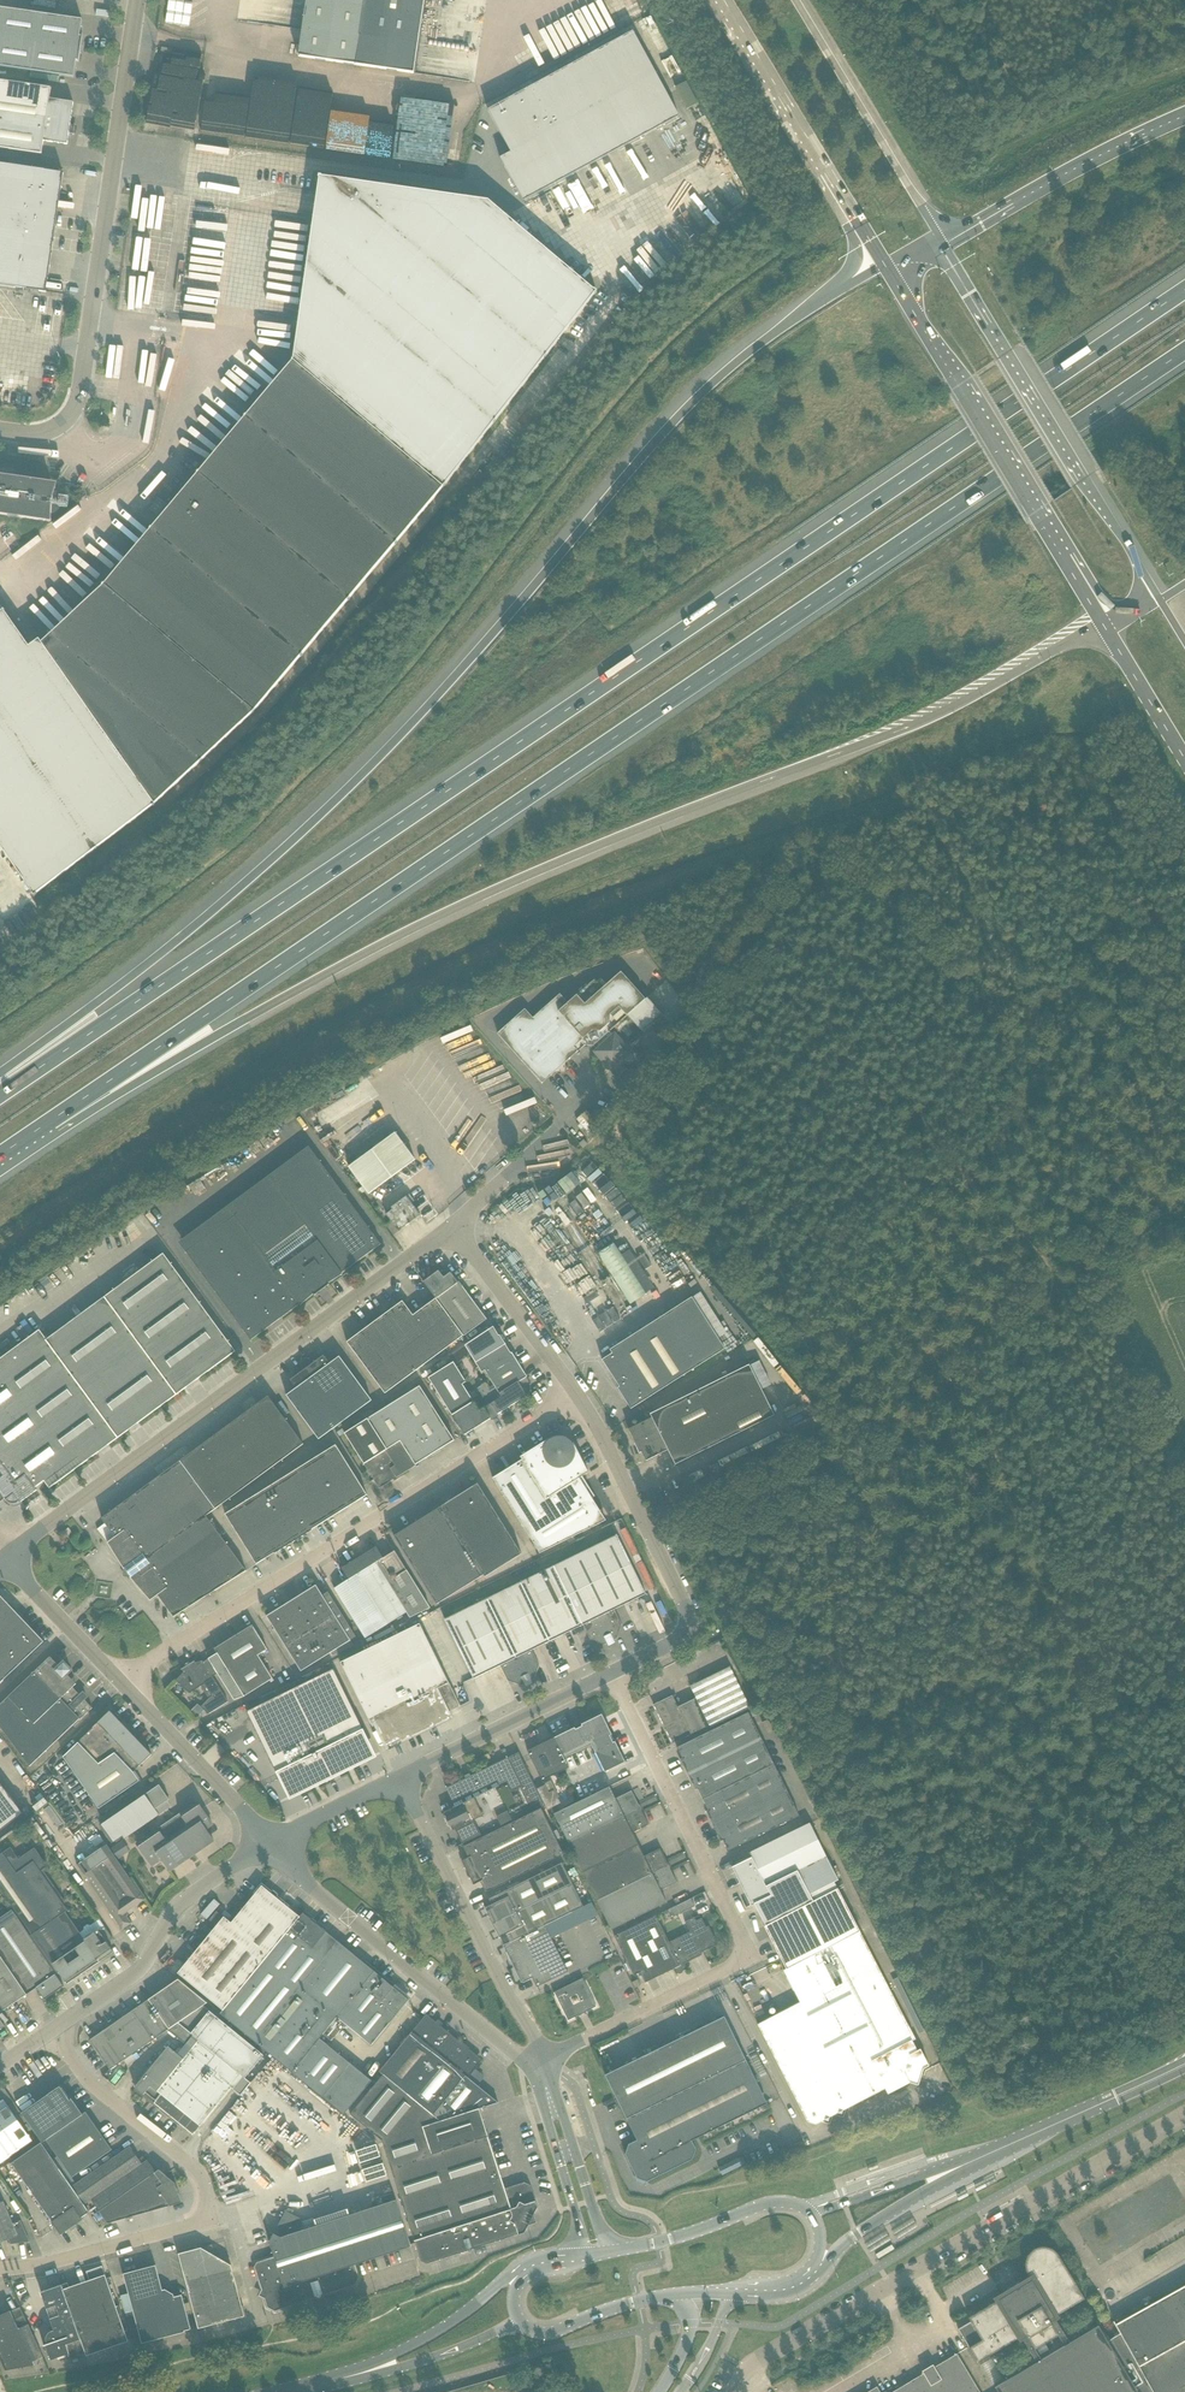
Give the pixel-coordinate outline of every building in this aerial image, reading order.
[(298,56),(357,65),(414,74),(424,0),(307,0),(298,56)] [(630,8),(641,2),(640,0),(626,0),(630,8)] [(80,62),(83,36),(82,36),(82,37),(80,36),(82,20),(0,8),(0,67),(74,77),(76,61),(79,61),(79,62),(80,62)] [(500,158),(523,202),(679,117),(633,32),(488,111),(511,153),(500,158)] [(42,154),(44,141),(67,144),(74,102),(50,99),(51,88),(0,81),(0,148),(42,154)] [(310,136),(308,152),(341,157),(343,146),(340,145),(342,136),(353,138),(355,126),(315,120),(312,137),(310,136)] [(46,292),(63,173),(0,164),(0,285),(46,292)] [(35,895),(45,888),(156,803),(254,711),(443,487),(596,292),(488,201),(320,177),(293,360),(104,585),(42,643),(39,639),(29,647),(0,605),(0,846),(35,895)] [(49,518),(53,487),(0,479),(0,511),(49,518)] [(627,1015),(631,1020),(643,1033),(663,1015),(647,997),(645,999),(621,972),(603,988),(595,979),(568,1003),(560,994),(533,1018),(525,1009),(497,1033),(542,1084),(585,1045),(593,1046),(596,1042),(595,1041),(597,1040),(598,1041),(603,1036),(599,1032),(623,1011),(627,1015)] [(615,1034),(631,1020),(627,1015),(623,1011),(599,1032),(603,1036),(598,1041),(597,1040),(595,1041),(596,1042),(593,1046),(597,1050),(594,1052),(611,1071),(623,1060),(624,1060),(625,1061),(626,1061),(627,1061),(628,1061),(629,1061),(630,1060),(631,1059),(631,1058),(632,1057),(632,1056),(632,1055),(631,1054),(631,1053),(631,1052),(615,1034)] [(526,1117),(508,1134),(515,1141),(533,1125),(526,1117)] [(366,1190),(368,1194),(415,1160),(395,1133),(349,1167),(363,1186),(366,1190)] [(583,1139),(579,1143),(583,1148),(587,1144),(583,1139)] [(316,1295),(315,1293),(326,1284),(328,1286),(329,1285),(328,1283),(381,1244),(316,1156),(186,1252),(251,1340),(313,1294),(314,1296),(316,1295)] [(363,1186),(357,1191),(360,1195),(366,1190),(363,1186)] [(412,1203),(415,1201),(409,1194),(391,1208),(392,1210),(386,1214),(395,1226),(397,1225),(399,1228),(400,1227),(402,1229),(420,1215),(412,1203)] [(630,1304),(646,1293),(614,1243),(597,1254),(630,1304)] [(8,1503),(9,1504),(10,1504),(13,1505),(14,1505),(15,1505),(16,1505),(17,1505),(18,1504),(18,1502),(20,1500),(21,1502),(37,1490),(35,1488),(44,1481),(50,1488),(235,1351),(163,1254),(47,1339),(40,1330),(0,1359),(0,1493),(4,1499),(6,1498),(8,1501),(7,1503),(8,1503)] [(423,1282),(436,1298),(463,1336),(464,1336),(487,1319),(459,1282),(458,1282),(450,1272),(449,1274),(447,1271),(442,1271),(440,1272),(439,1270),(423,1282)] [(612,1353),(602,1360),(619,1387),(617,1388),(631,1409),(725,1349),(692,1297),(610,1350),(612,1353)] [(463,1336),(436,1298),(413,1315),(402,1301),(347,1342),(354,1352),(384,1394),(463,1336)] [(493,1327),(465,1346),(482,1372),(485,1370),(495,1387),(489,1391),(485,1383),(477,1388),(488,1406),(484,1408),(490,1418),(497,1414),(527,1396),(526,1394),(530,1392),(530,1387),(527,1382),(525,1378),(527,1377),(512,1353),(511,1353),(505,1344),(499,1335),(498,1336),(493,1327)] [(310,1359),(304,1364),(345,1420),(372,1400),(339,1356),(330,1363),(324,1355),(313,1363),(310,1359)] [(490,1419),(490,1418),(484,1408),(479,1411),(462,1385),(466,1382),(453,1362),(428,1378),(452,1416),(464,1435),(490,1419)] [(319,1439),(345,1420),(304,1364),(297,1368),(300,1372),(290,1380),(296,1388),(286,1395),(294,1405),(319,1439)] [(628,1429),(635,1443),(637,1443),(646,1461),(668,1450),(675,1465),(774,1415),(749,1365),(650,1414),(652,1418),(628,1429)] [(416,1465),(454,1440),(420,1386),(345,1433),(379,1488),(396,1478),(397,1479),(405,1475),(404,1473),(416,1465)] [(246,1571),(206,1516),(303,1444),(268,1396),(102,1519),(115,1537),(107,1543),(124,1569),(125,1568),(131,1576),(130,1577),(150,1601),(158,1595),(174,1617),(246,1571)] [(522,1460),(493,1478),(540,1553),(596,1527),(606,1520),(579,1478),(588,1472),(574,1444),(573,1443),(566,1438),(565,1438),(560,1437),(559,1437),(551,1437),(520,1457),(522,1460)] [(367,1495),(361,1485),(336,1445),(225,1514),(256,1564),(274,1553),(275,1554),(312,1530),(312,1529),(367,1495)] [(394,1536),(437,1604),(483,1575),(485,1577),(522,1554),(477,1483),(394,1536)] [(622,1625),(614,1609),(645,1594),(617,1535),(606,1541),(445,1618),(474,1678),(500,1665),(508,1681),(522,1685),(534,1679),(539,1665),(532,1650),(583,1624),(590,1640),(604,1645),(617,1638),(622,1625)] [(342,1569),(349,1579),(334,1588),(341,1598),(365,1638),(410,1610),(380,1560),(383,1558),(377,1547),(342,1569)] [(266,1616),(301,1671),(332,1652),(334,1655),(353,1645),(316,1585),(266,1616)] [(37,1633),(16,1608),(14,1610),(6,1601),(0,1600),(0,1683),(44,1641),(39,1641),(35,1635),(37,1633)] [(432,1726),(450,1717),(448,1712),(460,1706),(420,1624),(341,1663),(372,1727),(376,1725),(387,1746),(413,1733),(411,1729),(415,1727),(416,1728),(426,1723),(425,1722),(429,1720),(432,1726)] [(186,1690),(191,1684),(196,1689),(201,1686),(209,1699),(201,1707),(204,1710),(208,1714),(228,1702),(211,1675),(217,1672),(234,1700),(244,1696),(273,1679),(258,1655),(268,1649),(252,1625),(207,1653),(210,1657),(203,1662),(202,1661),(195,1663),(195,1662),(195,1661),(194,1661),(181,1669),(182,1670),(183,1672),(176,1680),(186,1690)] [(29,1767),(79,1719),(80,1720),(92,1708),(84,1699),(86,1697),(83,1693),(80,1696),(73,1687),(76,1684),(67,1674),(71,1670),(64,1662),(60,1666),(50,1657),(47,1660),(46,1659),(34,1671),(34,1672),(0,1705),(0,1727),(29,1767)] [(691,1734),(693,1739),(712,1729),(711,1728),(750,1708),(730,1667),(690,1686),(696,1698),(678,1707),(672,1695),(653,1705),(664,1726),(666,1725),(668,1728),(666,1729),(673,1743),(691,1734)] [(365,1759),(359,1747),(370,1742),(334,1669),(247,1711),(283,1785),(293,1779),(299,1791),(365,1759)] [(198,1704),(191,1711),(197,1717),(204,1710),(201,1707),(198,1704)] [(143,1763),(152,1754),(110,1711),(77,1743),(63,1757),(99,1809),(140,1781),(133,1772),(143,1763)] [(799,1816),(774,1764),(749,1712),(712,1730),(712,1729),(693,1739),(677,1747),(682,1758),(680,1759),(695,1789),(697,1788),(708,1810),(706,1811),(721,1841),(723,1840),(728,1851),(799,1816)] [(607,1733),(610,1731),(602,1714),(582,1724),(581,1723),(574,1726),(574,1728),(529,1751),(544,1780),(569,1767),(564,1758),(592,1744),(605,1772),(625,1762),(617,1745),(614,1746),(612,1743),(605,1747),(601,1740),(609,1736),(607,1733)] [(537,1789),(519,1752),(512,1755),(508,1758),(446,1788),(455,1807),(444,1812),(446,1817),(445,1819),(448,1826),(451,1826),(453,1830),(455,1829),(462,1844),(472,1839),(473,1842),(486,1835),(525,1816),(541,1808),(546,1806),(537,1789)] [(23,1814),(0,1782),(0,1831),(23,1814)] [(157,1784),(101,1824),(114,1841),(123,1835),(125,1838),(159,1814),(155,1809),(168,1800),(157,1784)] [(545,1784),(537,1789),(546,1806),(548,1810),(561,1803),(554,1790),(549,1792),(545,1784)] [(554,1813),(569,1843),(637,1809),(635,1805),(638,1804),(632,1791),(615,1799),(609,1787),(599,1792),(554,1813)] [(162,1859),(170,1870),(214,1841),(212,1838),(208,1840),(203,1833),(207,1831),(205,1829),(212,1824),(207,1816),(205,1817),(202,1812),(204,1811),(198,1803),(181,1814),(182,1816),(159,1831),(158,1830),(137,1844),(152,1865),(162,1859)] [(525,1816),(486,1835),(473,1842),(463,1846),(469,1857),(462,1861),(474,1885),(480,1881),(486,1892),(496,1887),(564,1854),(541,1808),(525,1816)] [(569,1843),(583,1871),(638,1844),(632,1833),(648,1825),(642,1811),(639,1812),(637,1809),(569,1843)] [(752,1858),(733,1867),(740,1881),(741,1881),(744,1886),(743,1887),(752,1905),(754,1903),(766,1925),(764,1926),(786,1969),(859,1931),(837,1888),(834,1881),(838,1880),(809,1822),(760,1847),(749,1853),(752,1858)] [(77,1864),(122,1930),(132,1923),(125,1913),(145,1900),(106,1844),(77,1864)] [(583,1871),(597,1900),(666,1867),(664,1863),(667,1862),(660,1848),(644,1856),(638,1844),(583,1871)] [(65,1911),(67,1910),(41,1871),(48,1866),(35,1847),(18,1859),(10,1847),(0,1854),(0,1888),(27,1925),(27,1926),(41,1946),(39,1947),(57,1973),(58,1972),(67,1984),(113,1952),(106,1940),(111,1936),(98,1917),(92,1921),(94,1923),(91,1925),(88,1924),(84,1927),(85,1929),(80,1932),(65,1911)] [(492,1904),(485,1908),(489,1915),(488,1916),(489,1918),(490,1917),(495,1928),(494,1928),(495,1930),(496,1930),(500,1937),(506,1934),(508,1938),(510,1942),(545,1924),(582,1906),(581,1903),(562,1864),(500,1894),(489,1899),(492,1904)] [(666,1867),(597,1900),(611,1930),(667,1902),(661,1890),(677,1882),(670,1869),(667,1870),(666,1867)] [(178,1973),(223,2010),(300,1916),(262,1885),(231,1923),(224,1916),(178,1973)] [(677,1905),(681,1913),(695,1906),(691,1898),(677,1905)] [(4,2010),(36,1988),(44,1999),(64,1986),(56,1974),(12,1909),(0,1918),(0,2004),(4,2010)] [(217,1911),(210,1920),(216,1924),(222,1916),(217,1911)] [(220,2013),(254,2041),(337,1941),(303,1913),(300,1917),(300,1916),(223,2010),(220,2013)] [(614,1936),(623,1953),(628,1964),(634,1975),(640,1972),(645,1982),(674,1968),(676,1974),(687,1969),(684,1963),(702,1955),(702,1952),(708,1949),(709,1950),(712,1948),(712,1947),(718,1944),(716,1940),(715,1936),(714,1937),(709,1926),(706,1927),(702,1918),(696,1921),(695,1917),(685,1922),(690,1932),(669,1942),(664,1933),(656,1916),(614,1936)] [(510,1942),(503,1945),(507,1952),(506,1952),(507,1954),(508,1954),(512,1963),(512,1964),(512,1966),(513,1965),(521,1981),(523,1982),(532,1978),(537,1987),(568,1971),(551,1938),(545,1924),(510,1942)] [(800,2002),(757,2024),(807,2121),(816,2124),(824,2120),(828,2121),(830,2117),(838,2113),(842,2114),(843,2110),(865,2099),(885,2088),(888,2094),(910,2082),(918,2085),(921,2077),(923,2069),(929,2066),(920,2049),(917,2050),(912,2041),(915,2039),(859,1931),(786,1969),(784,1970),(800,2002)] [(371,2045),(409,1999),(337,1941),(254,2041),(292,2072),(319,2039),(323,2034),(331,2041),(345,2024),(371,2045)] [(554,1992),(568,2021),(597,2007),(583,1978),(554,1992)] [(110,2069),(168,2030),(203,2005),(207,2002),(178,1979),(90,2040),(110,2069)] [(632,1982),(635,1988),(641,1985),(638,1979),(632,1982)] [(203,2005),(168,2030),(181,2041),(178,2044),(184,2048),(179,2055),(168,2046),(142,2078),(135,2087),(144,2094),(145,2092),(156,2101),(154,2103),(193,2134),(231,2087),(233,2089),(241,2095),(251,2082),(245,2078),(264,2055),(210,2011),(203,2005)] [(350,2114),(381,2140),(423,2126),(479,2109),(498,2102),(468,2077),(471,2074),(469,2072),(479,2060),(460,2045),(462,2043),(426,2014),(380,2070),(384,2073),(350,2114)] [(625,2154),(637,2178),(647,2181),(692,2159),(696,2149),(692,2140),(767,2103),(724,2016),(605,2075),(637,2140),(629,2144),(625,2154)] [(319,2039),(292,2072),(323,2097),(344,2114),(371,2081),(319,2039)] [(599,2060),(602,2066),(608,2063),(605,2057),(599,2060)] [(112,2149),(86,2111),(82,2114),(72,2099),(70,2100),(60,2086),(21,2112),(42,2142),(46,2139),(72,2177),(112,2149)] [(10,2109),(3,2099),(0,2102),(0,2162),(32,2140),(10,2109)] [(538,2207),(536,2200),(535,2201),(530,2185),(524,2182),(505,2188),(488,2135),(479,2109),(381,2140),(382,2140),(421,2261),(427,2264),(467,2251),(471,2252),(472,2249),(518,2234),(525,2232),(528,2225),(537,2222),(534,2214),(538,2207)] [(85,2204),(72,2186),(41,2142),(12,2163),(61,2235),(74,2225),(76,2227),(78,2226),(76,2224),(83,2220),(81,2218),(89,2212),(84,2205),(85,2204)] [(130,2146),(72,2186),(85,2204),(92,2200),(107,2223),(170,2206),(182,2202),(175,2183),(159,2169),(155,2172),(147,2160),(142,2164),(130,2146)] [(354,2265),(411,2246),(396,2200),(311,2227),(305,2229),(302,2220),(288,2212),(279,2226),(282,2237),(280,2238),(274,2234),(271,2240),(269,2241),(275,2258),(258,2263),(256,2267),(263,2289),(261,2294),(266,2297),(269,2306),(275,2309),(315,2296),(320,2299),(323,2294),(354,2284),(358,2277),(354,2265)] [(8,2239),(11,2244),(30,2242),(21,2220),(13,2224),(3,2201),(0,2203),(0,2242),(8,2239)] [(178,2254),(198,2328),(244,2316),(231,2265),(215,2256),(212,2245),(178,2254)] [(970,2321),(958,2329),(978,2363),(999,2349),(1016,2339),(1020,2337),(1023,2343),(1029,2339),(1035,2349),(1058,2335),(1051,2324),(1056,2321),(1059,2319),(1056,2314),(1084,2299),(1059,2256),(1058,2255),(1058,2254),(1057,2253),(1056,2251),(1055,2250),(1053,2250),(1052,2249),(1051,2248),(1049,2248),(1048,2247),(1047,2247),(1045,2246),(1044,2246),(1042,2246),(1041,2247),(1039,2247),(1038,2247),(1037,2248),(1035,2248),(1034,2249),(1033,2250),(1032,2251),(1030,2252),(1029,2253),(1028,2254),(1028,2255),(1027,2256),(1026,2258),(1026,2259),(1026,2261),(1025,2262),(1025,2263),(1025,2265),(1025,2267),(1026,2268),(1026,2270),(1027,2272),(1027,2273),(1028,2275),(1031,2280),(1018,2288),(1016,2283),(1016,2284),(1010,2287),(1012,2291),(999,2299),(968,2317),(970,2321)] [(1158,2277),(1158,2264),(1146,2264),(1146,2269),(1137,2269),(1137,2277),(1158,2277)] [(123,2274),(133,2311),(126,2313),(131,2329),(137,2328),(142,2343),(185,2332),(185,2330),(191,2328),(182,2295),(175,2297),(174,2294),(165,2289),(162,2290),(156,2265),(123,2274)] [(45,2344),(45,2345),(50,2360),(68,2354),(70,2359),(85,2353),(86,2356),(128,2341),(102,2266),(86,2271),(89,2280),(69,2287),(67,2282),(41,2291),(54,2329),(51,2330),(49,2331),(48,2332),(48,2333),(47,2334),(46,2336),(46,2337),(46,2339),(46,2340),(47,2343),(45,2344)] [(1114,2320),(1150,2391),(1184,2391),(1184,2285),(1114,2320)] [(33,2361),(43,2357),(28,2324),(18,2329),(10,2311),(0,2315),(0,2358),(6,2370),(34,2365),(33,2361)] [(992,2390),(996,2391),(1134,2391),(1134,2390),(1137,2384),(1129,2385),(1100,2327),(999,2378),(992,2390)] [(960,2354),(880,2391),(977,2391),(960,2354)]
